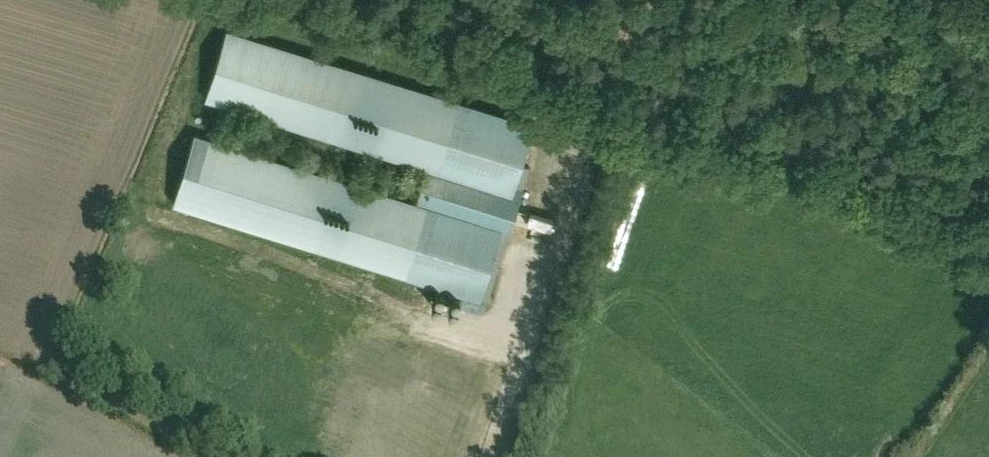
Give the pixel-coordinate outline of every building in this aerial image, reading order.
[(207,98),(429,166),(417,203),(196,135),(175,204),(465,294),(461,308),(485,316),(530,169),(523,167),(535,128),(227,32),(207,98)]
